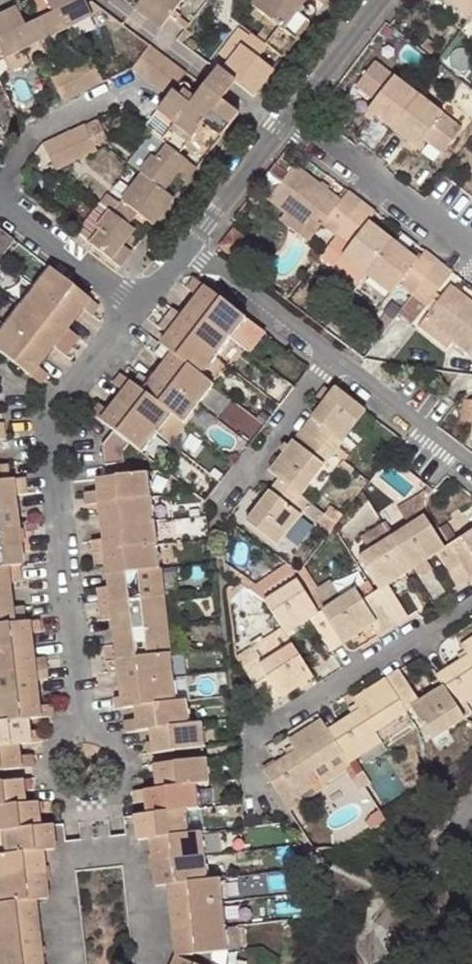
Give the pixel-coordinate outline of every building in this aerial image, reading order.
[(40,17),(54,11),(48,0),(34,0),(32,1),(40,17)] [(49,35),(92,15),(87,4),(85,0),(48,0),(54,11),(40,17),(49,35)] [(135,6),(162,27),(169,17),(182,0),(140,0),(135,6)] [(305,0),(255,0),(251,6),(278,27),(265,44),(267,45),(282,56),(308,22),(296,12),(305,2),(306,1),(305,0)] [(471,15),(471,0),(448,0),(471,17),(471,15)] [(49,35),(40,17),(26,24),(19,7),(0,16),(0,47),(5,57),(49,35)] [(217,68),(221,71),(249,36),(239,28),(210,65),(216,69),(217,68)] [(251,33),(249,36),(221,71),(235,82),(252,95),(272,69),(258,57),(267,45),(265,44),(251,33)] [(420,48),(430,56),(437,48),(426,40),(420,48)] [(144,77),(163,53),(150,44),(132,68),(144,77)] [(163,53),(144,77),(156,86),(175,63),(163,53)] [(77,61),(91,87),(105,80),(93,56),(86,59),(85,57),(77,61)] [(442,65),(436,61),(435,60),(430,66),(437,72),(442,65)] [(91,87),(77,61),(64,67),(77,94),(91,87)] [(375,101),(367,110),(392,129),(419,94),(376,61),(356,86),(375,101)] [(175,123),(161,140),(163,141),(179,154),(204,122),(221,135),(238,112),(222,99),(203,85),(190,103),(173,90),(187,72),(175,63),(156,86),(168,95),(157,109),(175,123)] [(51,74),(64,100),(77,94),(64,67),(51,74)] [(216,69),(203,85),(222,99),(234,83),(235,82),(221,71),(217,68),(216,69)] [(419,94),(392,129),(416,148),(424,139),(443,153),(462,128),(419,94)] [(71,130),(84,157),(98,150),(85,123),(71,130)] [(71,163),(84,157),(71,130),(58,136),(71,163)] [(161,140),(153,133),(130,164),(140,171),(163,141),(161,140)] [(71,163),(58,136),(45,142),(58,169),(71,163)] [(196,167),(179,154),(163,141),(140,171),(143,173),(164,190),(175,175),(185,182),(196,167)] [(336,235),(359,205),(345,195),(340,201),(295,166),(288,175),(275,165),(257,188),(287,211),(315,233),(322,224),(336,235)] [(138,212),(153,223),(173,197),(164,190),(143,173),(113,212),(129,224),(138,212)] [(349,190),(345,195),(359,205),(362,201),(349,190)] [(373,216),(377,212),(362,201),(359,205),(373,216)] [(110,210),(102,204),(89,221),(97,227),(110,210)] [(369,221),(373,216),(359,205),(336,235),(350,246),(343,255),(367,274),(393,240),(369,221)] [(113,212),(110,210),(97,227),(87,240),(120,266),(131,251),(122,243),(134,228),(129,224),(113,212)] [(315,233),(287,211),(281,219),(309,241),(315,233)] [(232,227),(218,245),(236,258),(250,241),(232,227)] [(0,229),(0,246),(6,251),(14,240),(0,229)] [(436,265),(422,254),(418,259),(393,240),(367,274),(392,293),(399,285),(413,295),(436,265)] [(425,250),(422,254),(436,265),(439,261),(425,250)] [(25,279),(33,286),(48,268),(36,258),(21,276),(25,279)] [(436,265),(450,276),(453,272),(439,261),(436,265)] [(436,265),(413,295),(398,314),(413,325),(429,304),(437,293),(450,276),(436,265)] [(89,298),(49,267),(48,268),(33,286),(74,317),(81,307),(89,298)] [(25,279),(9,298),(18,305),(33,286),(25,279)] [(18,305),(59,336),(74,317),(33,286),(18,305)] [(434,308),(425,319),(453,341),(470,354),(471,352),(471,303),(450,286),(442,297),(434,308)] [(264,333),(206,288),(191,308),(231,339),(232,339),(249,352),(264,333)] [(434,308),(442,297),(437,293),(429,304),(434,308)] [(99,306),(89,298),(81,307),(92,315),(99,306)] [(59,336),(18,305),(3,323),(44,355),(59,336)] [(183,317),(176,326),(217,358),(231,339),(191,308),(183,317)] [(173,309),(165,318),(176,326),(183,317),(173,309)] [(176,326),(165,318),(158,328),(169,335),(176,326)] [(453,341),(425,319),(419,326),(448,348),(453,341)] [(28,374),(36,364),(44,355),(3,323),(0,327),(0,352),(28,374)] [(174,355),(202,376),(217,358),(176,326),(169,335),(161,345),(163,347),(174,355)] [(157,355),(167,363),(174,355),(163,347),(157,355)] [(174,355),(167,363),(158,374),(200,406),(215,386),(202,376),(174,355)] [(36,364),(28,374),(40,383),(47,373),(36,364)] [(200,406),(158,374),(143,392),(173,415),(185,425),(200,406)] [(131,383),(117,402),(158,434),(173,415),(143,392),(131,383)] [(335,388),(330,394),(324,402),(302,430),(333,453),(365,411),(335,388)] [(318,397),(324,402),(330,394),(324,389),(318,397)] [(109,412),(102,422),(114,431),(130,444),(142,453),(158,434),(117,402),(109,412)] [(101,421),(102,422),(109,412),(99,405),(92,414),(101,421)] [(170,444),(185,425),(173,415),(158,434),(170,444)] [(280,479),(300,496),(333,453),(302,430),(270,471),(280,479)] [(123,452),(130,444),(114,431),(102,445),(105,466),(125,463),(123,452)] [(354,469),(342,460),(338,467),(349,476),(354,469)] [(100,491),(102,503),(152,497),(149,472),(106,477),(99,478),(100,491)] [(24,479),(13,480),(14,496),(26,494),(24,479)] [(304,511),(310,503),(300,496),(280,479),(270,491),(246,522),(277,546),(304,511)] [(13,480),(0,481),(0,510),(16,508),(14,496),(13,480)] [(89,504),(102,503),(100,491),(87,493),(89,504)] [(392,537),(425,517),(425,491),(397,509),(400,515),(384,525),(392,537)] [(152,497),(102,503),(104,527),(155,521),(152,497)] [(333,529),(337,524),(324,514),(310,503),(304,511),(331,532),(333,529)] [(324,514),(337,524),(343,516),(331,506),(324,514)] [(0,510),(0,539),(19,537),(16,508),(0,510)] [(457,586),(471,578),(450,545),(444,548),(425,517),(392,537),(413,569),(436,554),(457,586)] [(107,551),(157,545),(155,521),(104,527),(106,539),(107,551)] [(392,537),(384,525),(361,539),(369,552),(392,537)] [(450,545),(471,578),(471,577),(471,530),(450,545)] [(22,565),(19,537),(0,539),(0,567),(8,567),(21,565),(22,565)] [(413,569),(392,537),(369,552),(358,559),(378,591),(375,593),(396,625),(408,618),(388,585),(413,569)] [(92,541),(94,552),(107,551),(106,539),(92,541)] [(157,545),(107,551),(108,563),(110,575),(160,569),(157,545)] [(94,552),(95,564),(108,563),(107,551),(94,552)] [(21,565),(8,567),(10,582),(23,581),(21,565)] [(12,595),(10,582),(8,567),(0,567),(0,596),(12,595)] [(304,567),(299,573),(313,595),(319,591),(304,567)] [(111,587),(113,603),(163,597),(160,569),(110,575),(111,587)] [(331,652),(344,644),(323,611),(316,615),(296,583),(266,603),(283,630),(286,635),(310,620),(331,652)] [(368,583),(353,592),(359,603),(375,593),(368,583)] [(100,605),(113,603),(111,587),(98,589),(100,605)] [(353,592),(323,611),(344,644),(376,624),(382,634),(396,625),(375,593),(359,603),(353,592)] [(15,624),(13,608),(12,595),(0,596),(0,625),(15,624)] [(163,597),(113,603),(115,619),(116,632),(167,626),(163,597)] [(115,619),(113,603),(100,605),(102,621),(115,619)] [(13,608),(15,624),(27,622),(25,607),(13,608)] [(41,621),(29,622),(30,634),(42,632),(41,621)] [(29,622),(27,622),(15,624),(0,625),(0,650),(32,646),(30,634),(29,622)] [(167,626),(116,632),(120,661),(170,654),(167,626)] [(283,630),(238,658),(247,673),(293,645),(286,635),(283,630)] [(460,662),(449,669),(437,676),(444,686),(458,709),(471,700),(471,639),(461,645),(464,649),(468,656),(460,662)] [(269,707),(313,677),(293,645),(247,673),(269,707)] [(34,670),(33,658),(32,646),(0,650),(0,674),(34,670)] [(455,655),(460,662),(468,656),(464,649),(455,655)] [(170,654),(120,661),(122,684),(173,678),(170,654)] [(33,658),(34,670),(46,668),(45,657),(33,658)] [(46,668),(34,670),(36,681),(48,680),(46,668)] [(34,670),(0,674),(0,698),(37,694),(36,681),(34,670)] [(431,740),(465,719),(458,709),(444,686),(421,701),(400,670),(386,679),(407,712),(412,709),(431,740)] [(137,707),(175,702),(173,678),(122,684),(125,708),(137,707)] [(375,732),(407,712),(386,679),(383,681),(353,700),(359,710),(341,722),(329,730),(343,752),(350,763),(383,742),(375,732)] [(40,718),(37,694),(0,698),(0,723),(28,719),(40,718)] [(458,709),(465,719),(471,715),(471,700),(458,709)] [(152,730),(191,725),(188,701),(175,702),(137,707),(140,731),(152,730)] [(30,744),(29,731),(28,719),(0,723),(0,747),(19,745),(30,744)] [(296,750),(287,756),(277,763),(265,771),(285,803),(318,783),(311,772),(343,752),(329,730),(322,720),(291,740),(289,741),(291,744),(296,750)] [(155,753),(206,748),(203,723),(191,725),(152,730),(155,753)] [(41,730),(29,731),(30,744),(43,742),(41,730)] [(283,750),(287,756),(296,750),(291,744),(283,750)] [(21,769),(19,745),(0,747),(0,771),(21,769)] [(198,784),(210,783),(207,759),(156,764),(159,789),(198,784)] [(25,804),(22,780),(0,782),(0,807),(25,804)] [(198,784),(201,808),(213,807),(210,783),(198,784)] [(201,808),(198,784),(159,789),(147,790),(146,790),(148,802),(149,814),(187,810),(201,808)] [(136,803),(148,802),(146,790),(134,792),(136,803)] [(40,827),(37,803),(25,804),(0,807),(0,831),(40,827)] [(139,840),(152,839),(190,834),(187,810),(149,814),(136,816),(139,840)] [(42,851),(55,849),(52,825),(40,827),(0,831),(0,856),(42,851)] [(225,852),(223,830),(208,831),(209,853),(225,852)] [(152,839),(155,862),(206,856),(204,832),(190,834),(152,839)] [(42,851),(0,856),(0,880),(45,875),(42,851)] [(158,886),(170,885),(209,880),(206,856),(155,862),(158,886)] [(36,900),(48,899),(45,875),(0,880),(0,904),(36,900)] [(170,885),(172,909),(223,903),(221,879),(209,880),(170,885)] [(39,924),(36,900),(0,904),(0,929),(39,924)] [(226,927),(223,903),(172,909),(175,932),(226,927)] [(39,924),(0,929),(0,953),(41,948),(39,924)] [(239,925),(226,927),(229,951),(242,949),(239,925)] [(229,951),(226,927),(175,932),(178,956),(213,952),(229,951)] [(0,953),(0,963),(43,963),(41,948),(0,953)] [(213,952),(178,956),(178,957),(194,963),(212,963),(213,952)]
